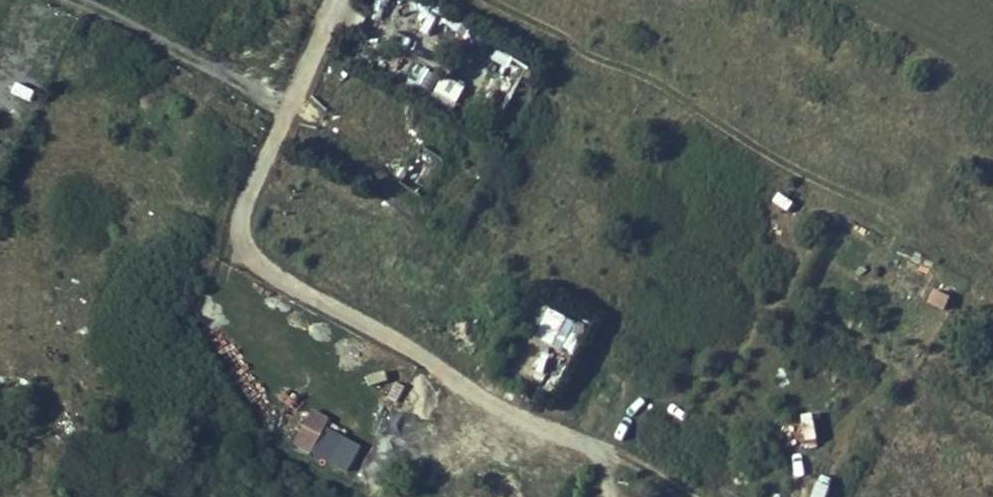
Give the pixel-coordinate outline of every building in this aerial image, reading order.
[(431,102),(455,111),(465,84),(441,76),(431,102)] [(404,178),(425,190),(443,157),(422,146),(404,178)] [(945,310),(950,298),(935,291),(930,303),(945,310)] [(577,320),(549,308),(536,336),(564,348),(577,320)] [(557,395),(565,363),(535,356),(527,387),(557,395)] [(325,425),(329,418),(310,408),(292,440),(311,450),(325,425)] [(345,468),(359,444),(325,425),(311,450),(345,468)]
